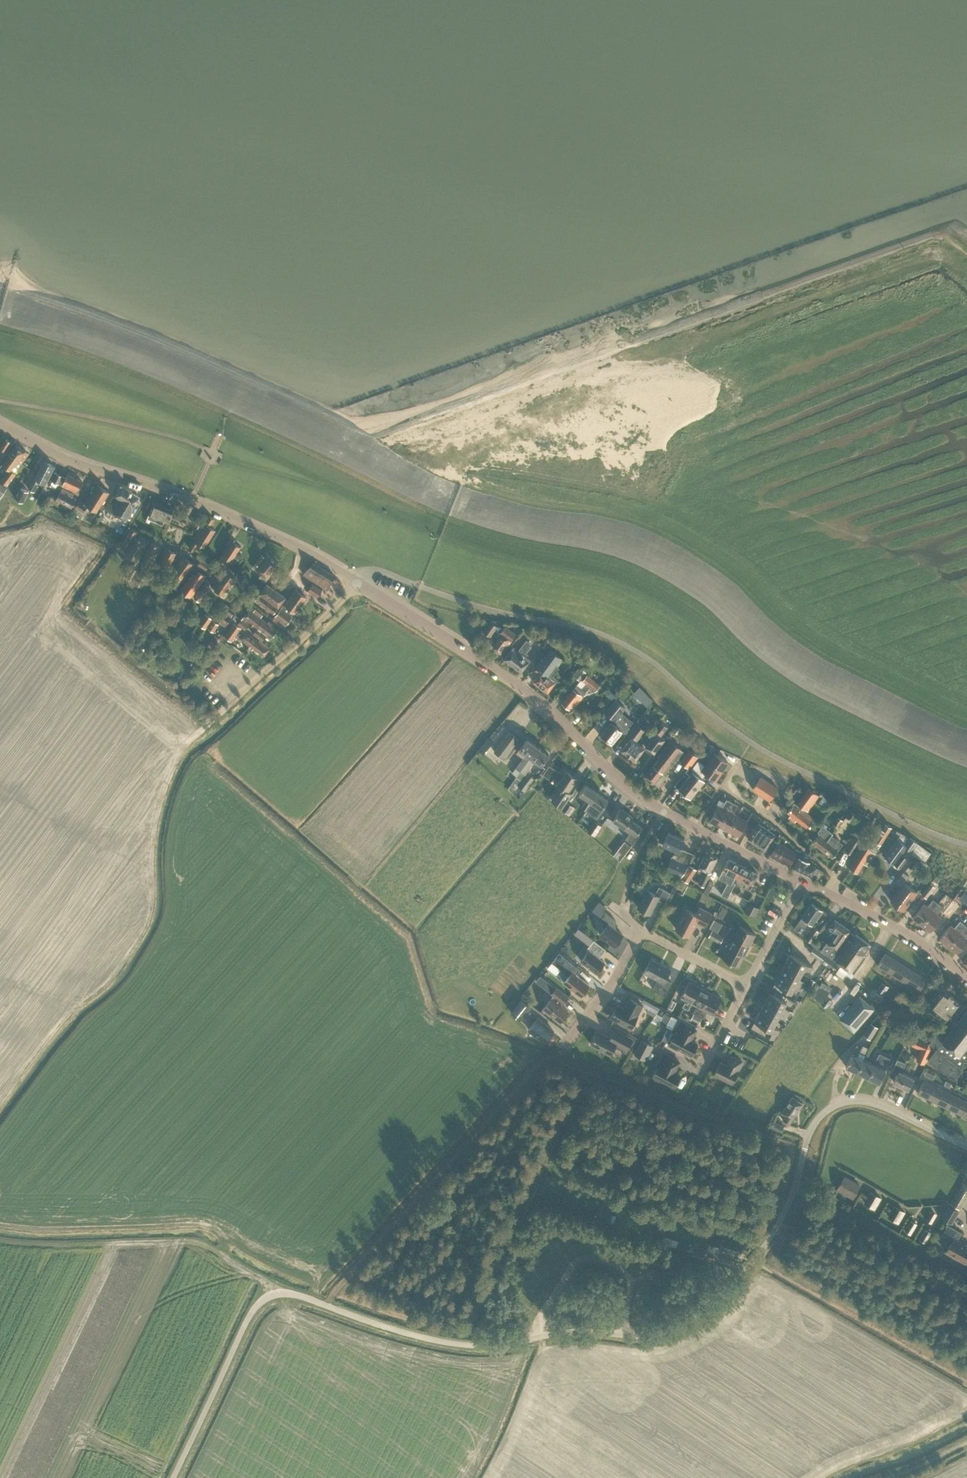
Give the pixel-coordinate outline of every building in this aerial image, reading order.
[(12,441),(7,438),(0,448),(5,451),(12,441)] [(17,444),(2,464),(9,469),(0,482),(0,497),(7,486),(16,473),(14,472),(28,453),(17,444)] [(55,466),(44,460),(35,478),(34,477),(28,488),(34,491),(40,481),(46,484),(55,466)] [(83,482),(67,474),(66,478),(55,472),(51,480),(59,484),(78,492),(83,482)] [(88,496),(83,503),(80,501),(76,507),(83,512),(87,506),(97,512),(109,492),(98,484),(90,497),(88,496)] [(72,496),(74,494),(62,487),(62,488),(58,485),(52,496),(56,499),(72,507),(77,498),(72,496)] [(140,496),(121,485),(107,509),(125,520),(140,496)] [(29,492),(21,488),(16,498),(24,502),(29,492)] [(174,511),(154,503),(149,514),(147,518),(163,525),(164,521),(169,522),(174,511)] [(209,526),(214,519),(210,516),(205,523),(206,524),(195,542),(194,541),(189,548),(194,551),(198,544),(204,547),(216,530),(209,526)] [(195,526),(200,528),(205,519),(200,516),(195,526)] [(146,543),(135,537),(138,532),(132,528),(123,544),(129,547),(125,554),(139,561),(146,548),(143,547),(146,543)] [(222,556),(219,561),(225,565),(226,562),(228,560),(230,562),(241,546),(231,540),(221,556),(222,556)] [(156,563),(169,571),(177,558),(174,556),(176,553),(166,547),(156,563)] [(279,563),(267,555),(266,557),(262,554),(253,566),(256,569),(262,574),(259,578),(264,582),(279,563)] [(177,574),(173,580),(179,584),(194,564),(184,556),(173,571),(177,574)] [(210,564),(201,559),(198,564),(206,569),(210,564)] [(335,576),(313,562),(304,573),(326,588),(335,576)] [(126,578),(134,582),(140,571),(132,567),(126,578)] [(180,590),(191,597),(206,576),(198,569),(194,575),(192,573),(180,590)] [(142,587),(148,576),(140,571),(134,582),(142,587)] [(236,579),(227,572),(214,591),(223,597),(236,579)] [(205,594),(210,587),(204,583),(199,590),(205,594)] [(269,600),(267,599),(274,589),(267,583),(256,599),(265,606),(269,600)] [(308,590),(318,597),(322,590),(312,583),(308,590)] [(269,600),(265,606),(274,613),(285,597),(274,589),(267,599),(269,600)] [(296,589),(284,605),(283,604),(275,615),(286,624),(306,596),(296,589)] [(250,623),(257,628),(263,619),(249,608),(242,617),(242,619),(238,623),(245,629),(250,623)] [(226,613),(222,610),(216,619),(220,621),(219,622),(225,626),(233,614),(227,610),(226,613)] [(238,623),(242,619),(236,614),(232,618),(238,623)] [(201,624),(207,628),(213,619),(207,615),(201,624)] [(219,624),(213,619),(207,628),(214,632),(219,624)] [(253,633),(260,639),(262,641),(266,636),(270,639),(277,629),(263,619),(257,628),(253,633)] [(490,622),(484,632),(490,636),(497,626),(490,622)] [(262,641),(260,639),(258,641),(245,631),(244,633),(239,630),(240,628),(235,623),(225,636),(231,640),(236,634),(241,637),(240,638),(264,656),(271,648),(262,641)] [(499,638),(493,647),(502,654),(511,640),(516,634),(505,626),(497,637),(499,638)] [(541,644),(547,648),(553,638),(547,634),(541,644)] [(504,659),(513,666),(530,642),(526,640),(518,651),(513,647),(504,659)] [(530,643),(530,642),(513,666),(521,672),(530,660),(525,656),(527,654),(526,652),(527,650),(531,646),(529,645),(530,643)] [(185,662),(191,651),(180,645),(174,656),(185,662)] [(555,669),(563,659),(549,648),(531,671),(537,676),(533,681),(547,692),(557,679),(552,676),(557,670),(555,669)] [(574,676),(580,680),(587,672),(580,667),(574,676)] [(600,685),(588,674),(583,680),(595,691),(600,685)] [(562,703),(567,707),(572,711),(583,696),(582,696),(589,688),(580,681),(574,689),(573,688),(562,703)] [(646,690),(642,695),(648,699),(652,694),(646,690)] [(612,722),(611,721),(601,734),(612,743),(621,731),(624,733),(633,721),(622,712),(625,707),(615,700),(605,712),(615,720),(612,722)] [(665,740),(660,736),(667,727),(661,722),(654,732),(656,733),(645,747),(654,754),(665,740)] [(631,738),(621,751),(635,761),(645,748),(636,742),(637,740),(644,730),(637,725),(630,735),(634,738),(633,739),(631,738)] [(677,735),(682,729),(678,726),(673,731),(677,735)] [(494,751),(504,758),(518,739),(509,732),(494,751)] [(489,747),(493,741),(488,737),(484,742),(489,747)] [(538,747),(527,739),(517,752),(518,754),(523,758),(516,767),(513,771),(517,774),(538,747)] [(660,757),(653,766),(664,774),(671,765),(672,765),(683,751),(670,740),(658,755),(660,757)] [(538,747),(517,774),(522,778),(532,764),(533,765),(536,761),(541,765),(549,755),(538,747)] [(680,761),(689,768),(698,757),(689,750),(680,761)] [(714,752),(708,761),(722,771),(729,762),(714,752)] [(722,771),(708,761),(705,765),(698,761),(692,769),(703,777),(706,773),(716,781),(722,771)] [(666,776),(664,774),(653,766),(645,776),(659,786),(666,776)] [(679,789),(690,798),(704,781),(693,772),(692,772),(688,768),(685,772),(690,775),(688,778),(683,774),(675,785),(676,786),(674,789),(677,791),(679,789)] [(555,769),(549,778),(555,783),(561,773),(555,769)] [(568,792),(577,779),(566,772),(557,785),(562,788),(557,794),(556,793),(552,800),(562,807),(571,794),(568,792)] [(519,787),(525,791),(534,778),(528,774),(519,787)] [(761,777),(753,789),(769,800),(777,788),(761,777)] [(582,808),(586,811),(592,802),(590,801),(596,792),(585,784),(579,794),(588,799),(582,808)] [(797,804),(808,811),(819,795),(808,788),(797,804)] [(674,797),(678,792),(677,791),(674,789),(670,794),(674,797)] [(597,818),(602,809),(602,808),(608,800),(596,792),(590,801),(592,802),(586,811),(597,818)] [(830,801),(833,797),(825,792),(822,797),(830,801)] [(710,821),(720,826),(732,802),(726,799),(722,807),(718,805),(710,821)] [(562,810),(568,813),(573,806),(567,802),(562,810)] [(738,805),(732,802),(720,826),(729,831),(737,815),(734,813),(738,805)] [(794,822),(796,820),(807,829),(812,822),(817,826),(820,822),(814,819),(794,803),(787,812),(790,815),(788,818),(794,822)] [(632,816),(620,808),(612,820),(624,828),(632,816)] [(751,825),(755,827),(758,823),(762,817),(752,811),(750,815),(754,817),(751,825)] [(747,820),(737,815),(729,831),(739,836),(747,820)] [(837,827),(842,820),(838,817),(833,824),(837,827)] [(642,826),(631,819),(624,828),(634,835),(631,840),(634,842),(638,837),(639,835),(637,833),(642,826)] [(595,836),(602,826),(594,820),(587,830),(595,836)] [(748,838),(765,850),(775,835),(758,823),(755,827),(748,838)] [(874,841),(872,844),(878,848),(891,827),(885,823),(876,837),(874,841)] [(812,842),(821,848),(831,835),(833,834),(826,828),(827,826),(824,824),(823,826),(818,832),(819,833),(812,842)] [(684,839),(668,832),(663,843),(675,849),(666,870),(681,876),(688,865),(693,854),(680,849),(684,839)] [(620,835),(614,844),(618,846),(623,837),(620,835)] [(842,844),(831,835),(821,848),(832,857),(842,844)] [(847,844),(855,849),(859,841),(851,836),(847,844)] [(910,837),(905,844),(897,839),(884,857),(894,864),(899,868),(917,843),(910,837)] [(770,856),(780,861),(780,860),(790,865),(796,853),(778,842),(770,856)] [(872,848),(861,842),(846,866),(857,873),(863,863),(867,865),(874,852),(871,850),(872,848)] [(620,859),(623,855),(618,850),(614,855),(620,859)] [(710,872),(717,857),(706,851),(699,866),(706,870),(699,884),(704,886),(708,878),(711,873),(710,872)] [(819,869),(816,867),(808,864),(809,862),(803,859),(805,856),(801,852),(794,868),(812,876),(814,872),(817,874),(819,869)] [(909,866),(914,870),(920,861),(915,858),(909,866)] [(739,864),(729,859),(720,875),(730,879),(728,883),(734,886),(736,882),(737,880),(734,879),(736,875),(734,874),(739,864)] [(736,882),(741,885),(749,869),(739,864),(734,874),(736,875),(734,879),(737,880),(736,882)] [(682,878),(688,882),(697,869),(690,865),(682,878)] [(749,869),(741,885),(754,891),(757,885),(753,883),(758,874),(749,869)] [(890,901),(903,910),(917,892),(904,882),(909,876),(903,872),(895,883),(900,887),(890,901)] [(935,887),(940,881),(935,877),(930,883),(935,887)] [(712,893),(717,882),(710,880),(706,891),(712,893)] [(729,896),(731,892),(734,886),(728,883),(723,893),(729,896)] [(921,894),(926,898),(935,887),(930,883),(921,894)] [(638,907),(650,914),(657,900),(664,903),(669,892),(659,887),(655,894),(647,890),(638,907)] [(731,892),(729,896),(728,898),(734,902),(738,895),(731,892)] [(938,903),(933,899),(927,906),(924,904),(912,918),(921,924),(938,903)] [(959,904),(953,899),(943,912),(949,917),(959,904)] [(745,911),(755,917),(759,908),(749,903),(745,911)] [(812,903),(794,929),(800,933),(809,921),(812,924),(822,910),(812,903)] [(943,907),(938,903),(921,924),(930,931),(941,918),(937,915),(943,907)] [(723,918),(727,909),(722,906),(717,915),(723,918)] [(681,917),(675,928),(689,936),(697,922),(704,926),(710,913),(699,907),(696,914),(685,909),(681,917)] [(606,926),(600,934),(614,946),(623,935),(611,926),(616,920),(603,911),(597,918),(606,926)] [(828,944),(827,943),(821,951),(832,958),(837,950),(846,938),(845,937),(850,930),(835,919),(828,929),(835,934),(828,944)] [(939,939),(948,946),(965,925),(960,920),(954,928),(950,925),(939,939)] [(948,946),(957,953),(966,940),(966,938),(964,936),(966,933),(966,926),(965,925),(948,946)] [(727,933),(733,937),(749,945),(755,934),(739,926),(735,934),(733,932),(734,930),(730,928),(727,933)] [(582,939),(586,934),(578,928),(574,933),(582,939)] [(814,928),(806,939),(811,943),(819,931),(814,928)] [(712,930),(709,937),(720,943),(724,936),(712,930)] [(848,938),(849,939),(834,960),(854,974),(866,956),(864,954),(871,944),(856,934),(854,936),(851,934),(848,938)] [(724,938),(721,944),(744,956),(749,945),(733,937),(730,944),(728,943),(729,941),(724,938)] [(594,940),(586,949),(588,951),(580,960),(596,973),(604,962),(599,958),(605,949),(594,940)] [(744,956),(721,944),(719,949),(723,951),(724,949),(726,950),(722,958),(738,966),(744,956)] [(809,953),(821,961),(826,955),(814,947),(809,953)] [(877,965),(891,974),(899,962),(885,953),(877,965)] [(790,955),(785,964),(801,973),(804,968),(811,971),(813,967),(790,955)] [(558,967),(567,974),(569,976),(564,982),(581,996),(589,985),(576,974),(579,969),(565,958),(558,967)] [(665,996),(672,982),(666,979),(671,969),(651,959),(644,972),(658,980),(653,989),(665,996)] [(912,970),(899,962),(891,974),(905,982),(912,970)] [(785,964),(780,974),(803,986),(805,982),(798,979),(801,973),(785,964)] [(912,970),(905,982),(919,991),(926,979),(912,970)] [(803,986),(780,974),(775,984),(791,993),(794,987),(800,990),(803,986)] [(544,987),(548,982),(540,975),(536,981),(544,987)] [(812,987),(815,981),(810,979),(807,985),(812,987)] [(688,1010),(691,1003),(700,987),(689,981),(680,997),(688,1001),(687,1003),(685,1002),(682,1007),(688,1010)] [(825,1002),(835,988),(825,981),(816,996),(825,1002)] [(876,991),(882,996),(889,987),(882,982),(876,991)] [(809,994),(813,996),(819,986),(815,984),(809,994)] [(693,1012),(698,1015),(710,992),(700,987),(691,1003),(699,1007),(698,1009),(695,1007),(693,1012)] [(543,1008),(560,1022),(568,1011),(560,1005),(563,1002),(564,1003),(568,997),(556,988),(552,993),(554,995),(543,1008)] [(942,1013),(954,1021),(965,1006),(943,988),(927,1008),(935,1014),(937,1012),(939,1014),(938,1015),(940,1016),(942,1013)] [(710,992),(698,1015),(704,1018),(706,1013),(704,1012),(705,1010),(713,1014),(721,998),(710,992)] [(770,993),(765,1002),(787,1014),(790,1011),(783,1007),(786,1001),(770,993)] [(854,1032),(874,1009),(859,996),(839,1019),(854,1032)] [(511,1012),(520,1020),(531,1007),(522,999),(511,1012)] [(610,1017),(631,1028),(643,1005),(630,999),(625,1009),(617,1005),(610,1017)] [(672,1009),(676,1002),(671,1000),(668,1007),(672,1009)] [(648,1001),(644,1009),(657,1015),(661,1007),(648,1001)] [(785,1018),(787,1014),(765,1002),(760,1012),(776,1021),(779,1015),(785,1018)] [(930,1043),(937,1048),(928,1060),(954,1080),(963,1068),(966,1062),(966,1051),(964,1049),(966,1045),(966,1007),(965,1006),(954,1021),(951,1024),(952,1027),(953,1028),(944,1039),(937,1034),(930,1043)] [(776,1021),(760,1012),(754,1022),(768,1029),(765,1034),(773,1039),(776,1034),(777,1034),(779,1030),(773,1026),(776,1021)] [(666,1026),(671,1016),(664,1013),(659,1022),(666,1026)] [(694,1013),(691,1019),(699,1023),(702,1017),(694,1013)] [(892,1025),(896,1020),(891,1017),(887,1022),(892,1025)] [(528,1029),(544,1042),(553,1030),(537,1018),(528,1029)] [(878,1027),(871,1022),(863,1035),(871,1039),(878,1027)] [(678,1048),(691,1055),(698,1043),(690,1039),(691,1035),(693,1036),(697,1030),(684,1023),(679,1033),(676,1032),(669,1045),(677,1049),(678,1048)] [(591,1044),(610,1055),(615,1046),(625,1051),(633,1038),(615,1029),(610,1038),(598,1031),(591,1044)] [(634,1054),(646,1060),(654,1046),(642,1039),(634,1054)] [(924,1041),(921,1049),(916,1060),(924,1063),(931,1048),(929,1043),(924,1041)] [(845,1066),(857,1071),(863,1059),(868,1048),(863,1045),(858,1056),(852,1053),(845,1066)] [(885,1056),(880,1053),(876,1060),(881,1063),(885,1056)] [(661,1080),(674,1087),(681,1075),(673,1071),(675,1067),(676,1068),(680,1062),(667,1055),(662,1066),(659,1064),(652,1077),(660,1082),(661,1080)] [(742,1061),(731,1056),(726,1065),(720,1062),(714,1074),(732,1083),(738,1071),(737,1070),(742,1061)] [(890,1058),(885,1056),(881,1063),(887,1066),(890,1058)] [(874,1064),(863,1059),(857,1071),(868,1077),(874,1064)] [(897,1059),(891,1070),(898,1073),(894,1082),(907,1088),(913,1077),(901,1072),(906,1063),(897,1059)] [(874,1064),(868,1077),(879,1082),(885,1070),(874,1064)] [(938,1087),(924,1080),(917,1093),(932,1100),(938,1087)] [(953,1094),(938,1087),(932,1100),(947,1107),(953,1094)] [(953,1094),(947,1107),(961,1114),(966,1102),(966,1101),(953,1094)] [(783,1120),(789,1124),(803,1103),(792,1096),(782,1112),(786,1115),(783,1120)] [(770,1127),(781,1132),(784,1125),(773,1120),(770,1127)] [(859,1185),(845,1177),(838,1189),(853,1197),(859,1185)] [(959,1208),(966,1195),(966,1185),(962,1182),(950,1203),(959,1208)] [(881,1198),(870,1192),(864,1202),(875,1208),(881,1198)] [(940,1217),(953,1224),(960,1211),(947,1204),(940,1217)] [(888,1217),(898,1223),(904,1212),(894,1206),(888,1217)] [(930,1212),(926,1220),(931,1223),(936,1215),(930,1212)] [(916,1224),(911,1220),(905,1230),(910,1234),(916,1224)] [(965,1262),(966,1259),(966,1245),(957,1239),(961,1232),(948,1225),(941,1237),(950,1243),(945,1251),(965,1262)] [(931,1232),(926,1229),(920,1239),(925,1242),(931,1232)] [(692,1255),(704,1259),(706,1252),(709,1244),(697,1240),(695,1248),(694,1248),(692,1255)]
